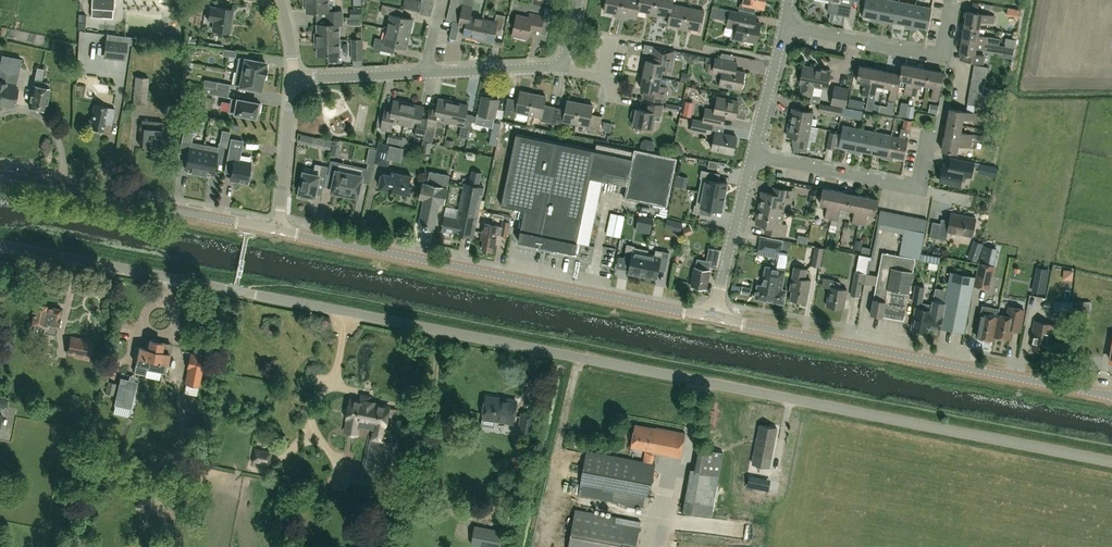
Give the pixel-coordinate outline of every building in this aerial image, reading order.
[(114,0),(92,0),(91,8),(92,8),(91,17),(112,18),(113,9),(114,0)] [(328,0),(306,0),(306,12),(326,11),(326,18),(341,18),(341,11),(336,11),(336,4),(328,4),(328,0)] [(450,0),(449,7),(462,10),(463,4),(463,3),(450,0)] [(623,0),(606,0),(604,11),(615,13),(615,15),(619,16),(623,0)] [(619,16),(624,17),(625,15),(636,18),(637,10),(639,0),(623,0),(619,16)] [(637,10),(648,12),(648,15),(653,16),(656,0),(639,0),(637,10)] [(653,16),(657,17),(658,14),(669,17),(672,4),(673,0),(656,0),(653,16)] [(756,6),(763,7),(765,0),(743,0),(742,2),(740,4),(739,10),(754,13),(756,6)] [(837,0),(834,13),(849,16),(851,3),(858,4),(859,0),(835,0),(837,0)] [(882,0),(865,0),(862,15),(873,17),(872,20),(878,21),(882,0)] [(878,21),(884,23),(885,20),(895,22),(899,1),(894,0),(882,0),(878,21)] [(434,4),(421,1),(420,8),(433,10),(434,4)] [(915,4),(899,1),(895,22),(905,24),(904,26),(910,28),(915,4)] [(463,4),(462,10),(460,16),(459,21),(465,23),(462,36),(477,39),(482,18),(470,15),(472,6),(463,4)] [(669,17),(667,24),(678,26),(678,29),(683,30),(687,7),(672,4),(669,17)] [(915,4),(910,28),(916,29),(917,26),(927,28),(931,7),(915,4)] [(228,32),(232,9),(210,5),(207,20),(214,21),(213,29),(228,32)] [(387,29),(409,34),(412,20),(401,17),(403,9),(383,5),(381,13),(390,15),(387,29)] [(449,7),(447,13),(460,16),(462,10),(449,7)] [(703,10),(687,7),(683,30),(687,30),(688,28),(699,31),(703,10)] [(1006,15),(1020,17),(1021,9),(1008,7),(1006,15)] [(350,10),(350,17),(362,17),(361,8),(357,8),(357,10),(350,10)] [(433,10),(420,8),(419,14),(431,17),(433,10)] [(543,16),(530,14),(529,17),(516,14),(512,36),(527,39),(529,29),(547,32),(552,9),(545,8),(543,16)] [(750,14),(730,9),(722,8),(720,17),(728,18),(727,24),(736,26),(735,37),(756,42),(759,23),(749,21),(750,14)] [(964,24),(979,26),(980,19),(994,21),(995,15),(966,10),(964,24)] [(460,16),(447,13),(446,19),(453,21),(459,22),(459,21),(460,16)] [(482,18),(477,39),(492,42),(495,29),(502,30),(505,15),(496,14),(494,20),(482,18)] [(341,18),(326,18),(326,24),(316,24),(316,39),(339,39),(338,24),(342,24),(341,18)] [(171,36),(185,35),(184,19),(170,19),(171,36)] [(450,33),(458,35),(460,23),(459,22),(453,21),(450,33)] [(964,24),(962,37),(990,42),(991,36),(978,34),(979,26),(964,24)] [(387,29),(385,40),(375,37),(373,48),(393,53),(395,45),(405,48),(409,34),(387,29)] [(990,42),(962,37),(959,51),(968,53),(967,59),(983,62),(984,54),(975,53),(976,47),(989,49),(990,42)] [(29,46),(42,48),(43,41),(31,38),(29,46)] [(1015,47),(1017,40),(1006,38),(1004,45),(1015,47)] [(125,60),(127,41),(105,39),(103,57),(125,60)] [(339,54),(339,39),(316,39),(317,54),(339,54)] [(352,39),(348,39),(348,42),(349,43),(352,43),(352,58),(362,58),(362,39),(352,39)] [(1013,56),(1014,47),(1003,45),(990,43),(989,50),(1002,52),(1001,54),(1013,56)] [(192,54),(195,51),(195,48),(193,46),(189,46),(186,49),(187,53),(189,54),(192,54)] [(646,60),(644,66),(642,67),(641,72),(643,74),(660,77),(661,69),(670,71),(674,50),(657,47),(654,62),(646,60)] [(222,55),(235,57),(236,51),(223,49),(222,55)] [(21,59),(3,55),(0,68),(0,105),(11,107),(12,103),(15,104),(18,88),(15,88),(21,59)] [(236,71),(265,76),(267,66),(264,66),(265,62),(239,57),(236,71)] [(741,89),(744,72),(735,70),(737,62),(715,58),(712,73),(722,74),(719,85),(741,89)] [(910,94),(915,66),(902,63),(900,73),(899,79),(898,87),(904,88),(903,93),(910,94)] [(974,64),(973,71),(987,73),(988,67),(974,64)] [(827,88),(830,70),(803,65),(800,83),(802,84),(800,93),(811,95),(813,86),(827,88)] [(867,96),(873,68),(859,65),(856,80),(863,82),(861,95),(867,96)] [(929,69),(915,66),(910,94),(917,95),(919,82),(926,84),(929,69)] [(45,109),(50,88),(40,86),(44,69),(37,68),(29,106),(45,109)] [(887,71),(873,68),(867,96),(874,97),(876,84),(883,86),(887,71)] [(929,69),(926,84),(933,85),(931,98),(937,99),(943,71),(929,69)] [(265,76),(236,71),(233,85),(259,90),(262,77),(264,78),(265,76)] [(900,73),(887,71),(883,86),(891,87),(888,100),(895,101),(898,87),(899,79),(900,73)] [(987,73),(973,71),(972,77),(985,80),(987,73)] [(660,77),(643,74),(640,88),(649,90),(648,97),(664,100),(667,87),(658,85),(660,77)] [(135,76),(132,103),(146,104),(149,77),(135,76)] [(972,77),(970,84),(984,86),(985,80),(972,77)] [(203,86),(228,90),(229,85),(204,80),(203,86)] [(970,84),(969,90),(983,93),(984,86),(970,84)] [(834,85),(830,104),(845,107),(849,88),(834,85)] [(228,90),(203,86),(202,92),(227,97),(228,90)] [(969,90),(968,97),(982,100),(983,93),(969,90)] [(508,97),(505,110),(504,113),(515,116),(516,112),(528,114),(532,93),(520,91),(518,99),(508,97)] [(532,93),(528,114),(540,117),(540,121),(551,123),(554,105),(544,103),(546,96),(532,93)] [(477,113),(475,121),(493,125),(490,138),(492,138),(497,139),(500,122),(493,121),(496,108),(498,99),(482,96),(478,113),(477,113)] [(702,122),(713,124),(718,125),(719,116),(734,119),(738,101),(716,97),(714,110),(705,108),(702,120),(702,122)] [(982,100),(968,97),(967,104),(981,106),(982,100)] [(231,98),(228,112),(256,117),(257,113),(258,114),(260,103),(231,98)] [(435,111),(429,110),(424,134),(432,135),(434,127),(435,127),(437,120),(448,122),(453,101),(438,98),(435,111)] [(386,106),(385,111),(382,129),(391,131),(392,122),(404,125),(408,103),(394,100),(392,107),(386,106)] [(565,107),(554,105),(551,123),(563,125),(563,121),(575,123),(579,102),(567,100),(565,107)] [(468,104),(453,101),(448,122),(461,125),(459,136),(468,138),(472,119),(465,117),(468,104)] [(686,101),(683,115),(691,117),(694,102),(686,101)] [(894,102),(888,101),(887,107),(880,105),(879,112),(892,114),(894,102)] [(579,102),(575,123),(588,125),(587,129),(598,132),(602,114),(590,112),(592,105),(579,102)] [(636,108),(636,109),(634,108),(632,110),(630,115),(632,118),(634,118),(633,124),(652,128),(654,119),(659,120),(662,105),(647,102),(645,110),(636,108)] [(408,103),(404,125),(416,127),(414,135),(424,137),(424,134),(429,110),(423,108),(423,106),(408,103)] [(680,106),(666,103),(665,109),(679,112),(680,106)] [(843,108),(820,103),(818,111),(841,115),(843,108)] [(90,120),(88,128),(103,131),(105,123),(111,124),(115,108),(95,104),(91,120),(90,120)] [(930,104),(929,112),(938,113),(939,105),(930,104)] [(907,112),(906,117),(913,118),(915,106),(908,105),(907,112)] [(946,121),(962,124),(963,117),(975,119),(977,112),(948,107),(946,121)] [(791,108),(789,122),(810,126),(813,112),(791,108)] [(180,128),(188,130),(191,115),(183,113),(180,128)] [(702,122),(702,120),(693,118),(691,125),(690,130),(711,134),(713,124),(702,122)] [(909,133),(912,121),(904,119),(902,131),(909,133)] [(161,147),(163,122),(142,120),(139,145),(161,147)] [(962,124),(946,121),(944,135),(972,140),(973,133),(960,131),(962,124)] [(810,126),(789,122),(786,136),(795,137),(796,142),(794,142),(793,143),(792,144),(792,145),(793,152),(806,150),(806,148),(810,126)] [(854,152),(859,128),(842,125),(838,146),(848,148),(848,151),(854,152)] [(875,131),(859,128),(854,152),(860,153),(861,150),(871,152),(875,131)] [(192,132),(183,131),(179,153),(187,154),(184,170),(198,173),(203,144),(190,142),(192,132)] [(738,139),(735,138),(736,135),(714,131),(711,149),(732,153),(734,145),(737,145),(738,139)] [(891,135),(875,131),(871,152),(881,154),(880,156),(886,158),(891,135)] [(834,149),(837,133),(829,132),(826,147),(834,149)] [(299,143),(312,145),(314,136),(301,134),(299,143)] [(424,137),(423,141),(432,143),(434,136),(424,134),(424,137)] [(595,150),(517,134),(516,134),(501,205),(518,208),(525,210),(518,241),(574,252),(590,177),(627,185),(624,197),(667,206),(677,158),(634,149),(634,151),(596,144),(595,150)] [(891,135),(886,158),(893,159),(893,156),(904,158),(908,138),(891,135)] [(972,140),(944,135),(942,148),(957,151),(958,144),(971,146),(972,140)] [(423,141),(421,152),(430,154),(432,143),(423,141)] [(392,145),(379,142),(375,161),(388,164),(392,145)] [(217,147),(203,144),(198,173),(212,175),(215,160),(222,161),(224,147),(218,145),(217,147)] [(243,158),(255,161),(257,154),(262,156),(264,148),(246,144),(243,158)] [(338,157),(340,146),(333,144),(331,155),(338,157)] [(909,165),(918,166),(923,146),(913,144),(909,165)] [(229,145),(224,172),(231,173),(231,177),(237,178),(236,181),(246,183),(247,180),(249,181),(251,172),(248,172),(250,162),(239,160),(242,148),(229,145)] [(971,175),(973,166),(974,162),(959,159),(957,166),(943,163),(942,166),(941,167),(940,171),(941,172),(939,179),(960,183),(962,173),(971,175)] [(344,195),(351,165),(332,160),(329,174),(335,175),(332,190),(338,192),(338,194),(344,195)] [(318,180),(325,182),(328,166),(316,164),(315,169),(305,167),(302,181),(301,181),(298,196),(308,199),(309,194),(315,196),(318,180)] [(372,169),(351,165),(344,195),(351,197),(352,195),(358,196),(361,181),(370,183),(372,169)] [(700,177),(701,178),(699,191),(725,196),(727,182),(715,180),(717,172),(702,169),(700,177)] [(410,195),(412,185),(409,185),(411,175),(392,170),(391,173),(384,171),(381,174),(379,184),(381,187),(388,188),(389,184),(393,185),(392,191),(410,195)] [(474,237),(484,186),(479,185),(481,172),(473,170),(469,183),(464,182),(456,217),(445,215),(442,230),(454,232),(453,233),(474,237)] [(450,175),(446,174),(430,171),(427,183),(423,182),(420,197),(424,198),(418,225),(424,226),(427,227),(429,227),(434,228),(440,202),(444,203),(450,175)] [(761,191),(758,207),(780,211),(782,200),(791,202),(793,190),(773,186),(772,193),(761,191)] [(831,218),(836,190),(822,187),(819,203),(827,204),(824,217),(831,218)] [(850,192),(836,190),(831,218),(837,219),(840,207),(847,208),(850,192)] [(725,196),(699,191),(696,204),(695,204),(693,212),(708,215),(710,208),(722,210),(722,208),(724,208),(726,199),(724,198),(725,196)] [(863,195),(850,192),(847,208),(854,209),(852,222),(858,224),(863,195)] [(877,198),(863,195),(858,224),(865,225),(867,212),(874,213),(877,198)] [(780,211),(758,207),(755,224),(766,225),(764,232),(784,235),(787,224),(778,222),(780,211)] [(884,224),(887,211),(880,210),(878,223),(884,224)] [(894,213),(887,211),(884,224),(891,225),(894,213)] [(948,230),(972,235),(975,217),(950,212),(948,223),(940,222),(932,220),(929,236),(946,239),(948,230)] [(894,213),(891,225),(898,227),(900,214),(894,213)] [(898,227),(904,228),(907,215),(900,214),(898,227)] [(638,224),(650,226),(652,218),(639,215),(638,224)] [(914,216),(907,215),(904,228),(911,229),(914,216)] [(920,218),(914,216),(911,229),(918,231),(920,218)] [(920,218),(918,231),(925,232),(927,219),(920,218)] [(501,226),(498,225),(484,222),(481,239),(483,239),(482,248),(491,250),(492,246),(495,247),(496,243),(498,234),(506,235),(509,221),(502,219),(501,226)] [(904,228),(899,255),(915,257),(920,258),(925,232),(918,231),(911,229),(904,228)] [(856,240),(854,249),(861,250),(863,242),(856,240)] [(771,241),(769,250),(779,252),(781,252),(782,243),(771,241)] [(629,272),(643,275),(648,249),(635,247),(635,245),(627,244),(624,259),(631,260),(629,272)] [(820,264),(822,254),(824,248),(815,246),(811,265),(820,267),(820,264)] [(982,255),(981,263),(993,266),(995,257),(997,249),(984,246),(983,254),(982,255)] [(716,267),(720,249),(708,247),(706,260),(702,259),(700,268),(695,267),(691,285),(705,288),(710,266),(716,267)] [(669,252),(656,249),(655,255),(647,254),(648,249),(643,275),(657,278),(659,266),(666,267),(669,252)] [(915,257),(899,255),(882,252),(870,313),(883,316),(883,314),(904,317),(915,257)] [(861,253),(859,267),(868,269),(871,255),(861,253)] [(976,261),(978,255),(970,253),(968,258),(976,261)] [(989,286),(993,266),(981,263),(979,263),(975,283),(989,286)] [(784,303),(786,289),(782,289),(786,270),(765,266),(761,285),(758,284),(755,298),(784,303)] [(806,301),(810,279),(804,278),(806,268),(794,266),(790,289),(792,289),(790,298),(806,301)] [(867,273),(859,272),(855,271),(850,295),(859,297),(862,283),(864,283),(867,273)] [(933,300),(928,325),(939,328),(939,327),(962,331),(973,276),(950,271),(944,302),(933,300)] [(847,289),(839,288),(840,281),(833,280),(833,279),(823,277),(821,286),(830,287),(826,305),(843,309),(847,289)] [(1033,291),(1043,293),(1046,280),(1035,278),(1033,291)] [(916,303),(915,307),(911,327),(927,330),(927,325),(928,325),(933,300),(933,299),(931,310),(924,309),(925,303),(922,302),(925,286),(915,285),(912,302),(916,303)] [(741,293),(750,295),(751,288),(742,286),(741,293)] [(56,335),(57,327),(61,308),(45,305),(45,304),(35,302),(32,322),(44,325),(43,332),(56,335)] [(1054,302),(1054,315),(1072,315),(1072,302),(1054,302)] [(1084,302),(1074,303),(1074,314),(1084,313),(1084,302)] [(999,309),(982,306),(976,336),(993,339),(998,314),(999,309)] [(1007,315),(998,314),(993,339),(994,335),(1010,338),(1013,322),(1021,324),(1024,309),(1009,306),(1007,315)] [(1035,320),(1031,337),(1033,338),(1031,347),(1050,351),(1056,325),(1035,320)] [(8,326),(0,323),(0,330),(6,332),(8,326)] [(80,337),(77,355),(89,358),(90,356),(98,357),(100,343),(93,342),(93,340),(80,337)] [(165,373),(171,344),(160,342),(158,340),(153,339),(151,340),(150,340),(149,343),(147,342),(145,349),(139,347),(136,364),(148,366),(147,369),(165,373)] [(199,388),(205,355),(190,353),(190,355),(189,355),(187,368),(188,368),(184,385),(199,388)] [(131,409),(137,381),(120,377),(114,405),(115,405),(113,413),(128,417),(130,408),(131,409)] [(113,395),(116,383),(108,381),(105,393),(113,395)] [(486,398),(483,417),(513,422),(517,401),(503,398),(503,401),(486,398)] [(363,401),(350,399),(348,409),(345,408),(343,410),(343,414),(344,416),(346,416),(346,418),(347,418),(346,426),(358,429),(358,426),(375,429),(375,431),(373,431),(372,437),(369,437),(360,478),(386,483),(394,441),(381,439),(384,425),(385,426),(388,406),(375,404),(375,402),(364,400),(363,401)] [(519,433),(532,435),(535,415),(523,413),(519,433)] [(581,483),(579,494),(611,500),(643,506),(645,495),(649,496),(655,463),(652,463),(654,452),(681,457),(686,432),(657,427),(656,428),(635,424),(631,448),(652,452),(650,462),(587,450),(581,483)] [(760,424),(752,463),(769,467),(777,427),(760,424)] [(252,461),(270,464),(273,450),(254,447),(252,461)] [(695,469),(691,468),(683,510),(711,515),(723,452),(699,447),(695,469)] [(755,486),(757,477),(750,476),(748,485),(755,486)] [(401,482),(394,518),(399,519),(406,483),(401,482)] [(576,509),(569,546),(635,546),(640,521),(576,509)] [(471,543),(491,546),(500,546),(503,531),(475,526),(471,543)]
